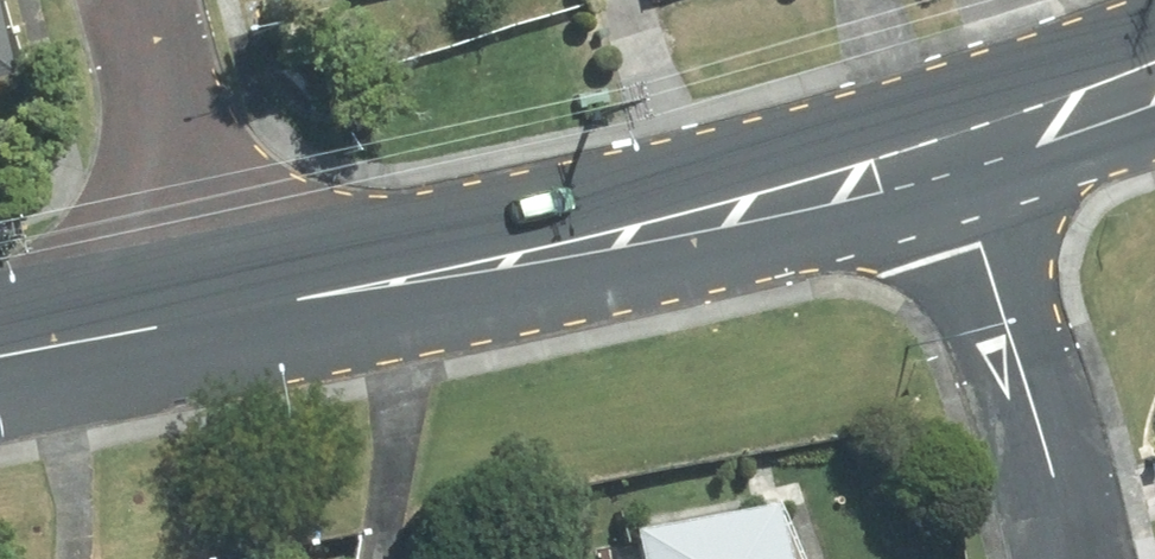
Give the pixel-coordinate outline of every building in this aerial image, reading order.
[(9,74),(0,38),(0,76),(9,74)] [(646,531),(651,558),(793,558),(781,503),(646,531)]
